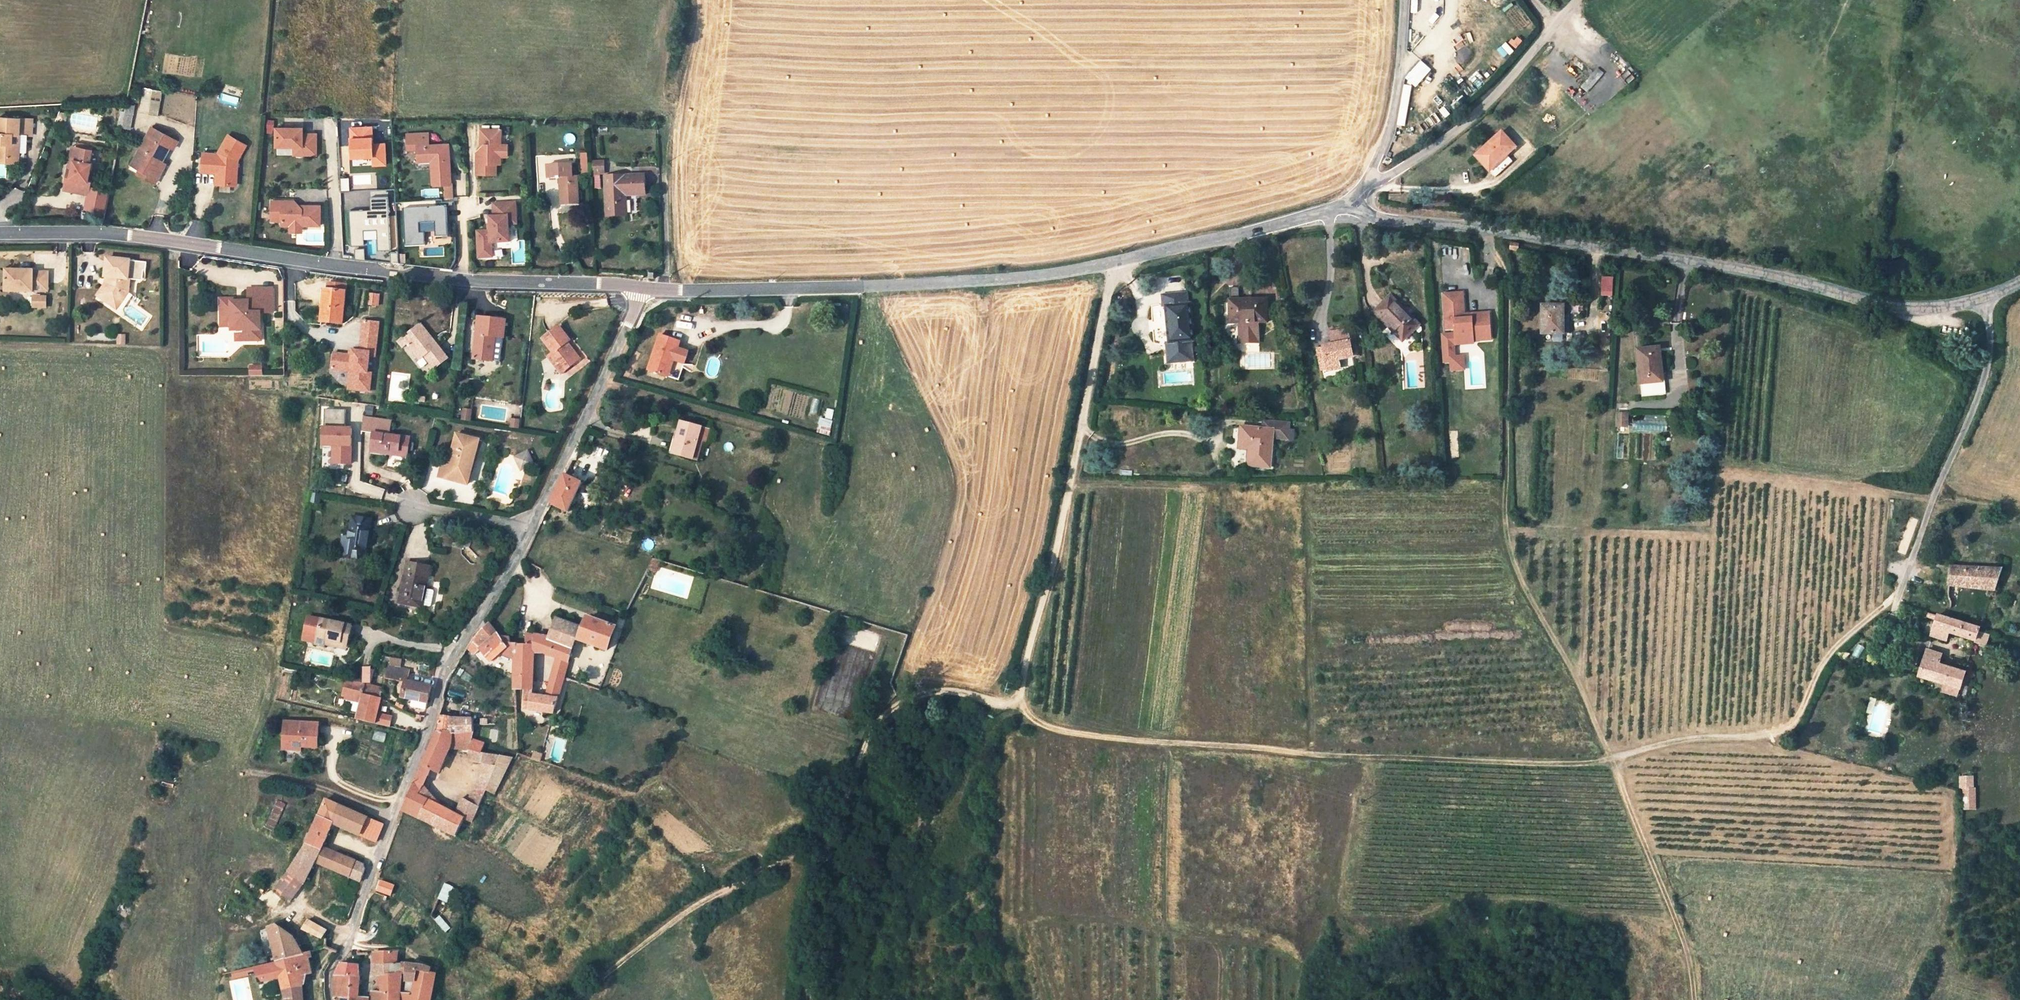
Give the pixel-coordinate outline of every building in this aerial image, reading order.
[(139,113),(158,115),(161,90),(141,88),(139,113)] [(127,104),(122,126),(129,127),(133,105),(127,104)] [(18,137),(19,122),(0,120),(0,160),(16,161),(17,147),(10,146),(11,137),(18,137)] [(372,125),(347,126),(348,159),(352,159),(352,166),(386,165),(386,142),(373,142),(372,125)] [(1525,127),(1498,150),(1513,166),(1539,144),(1525,127)] [(164,168),(160,166),(162,162),(169,147),(174,150),(178,142),(152,128),(134,161),(142,166),(140,170),(149,175),(152,171),(160,175),(164,168)] [(284,130),(274,131),(274,149),(292,149),(292,152),(300,152),(301,158),(315,157),(314,136),(300,137),(300,130),(290,130),(284,130)] [(500,130),(480,130),(480,142),(483,144),(477,152),(477,175),(497,175),(497,164),(500,164),(500,158),(500,144),(500,130)] [(408,135),(408,149),(419,149),(419,160),(433,160),(434,184),(444,184),(451,183),(449,145),(429,146),(428,134),(408,135)] [(245,145),(227,136),(217,155),(203,154),(201,170),(216,171),(215,184),(230,186),(232,160),(234,157),(237,159),(245,145)] [(74,145),(69,176),(66,175),(64,189),(90,194),(92,180),(88,180),(91,162),(89,161),(92,148),(74,145)] [(132,166),(140,170),(142,166),(134,161),(132,166)] [(559,178),(560,196),(578,195),(577,177),(572,177),(572,164),(547,165),(547,171),(547,179),(559,178)] [(138,175),(148,180),(149,175),(140,170),(138,175)] [(160,175),(152,171),(149,175),(148,180),(156,184),(160,175)] [(625,195),(644,194),(643,175),(605,177),(607,216),(626,215),(625,195)] [(451,183),(444,184),(445,199),(454,198),(454,183),(451,183)] [(292,201),(270,201),(270,221),(280,221),(280,226),(288,226),(300,226),(318,226),(318,206),(303,206),(301,209),(292,201)] [(515,203),(493,204),(493,217),(489,218),(490,231),(491,244),(509,243),(508,225),(511,225),(510,217),(516,217),(515,203)] [(490,231),(477,232),(478,258),(491,258),(491,244),(490,231)] [(128,261),(105,260),(103,277),(107,277),(107,285),(99,299),(113,308),(121,298),(121,293),(128,293),(129,279),(127,279),(128,277),(144,277),(145,261),(128,261)] [(1530,268),(1528,260),(1521,261),(1523,269),(1530,268)] [(45,291),(46,272),(31,271),(31,269),(6,268),(4,291),(30,292),(31,290),(45,291)] [(1602,296),(1613,296),(1613,277),(1602,276),(1602,296)] [(103,277),(99,299),(107,285),(107,277),(103,277)] [(328,283),(328,290),(345,292),(347,292),(348,284),(328,283)] [(230,297),(219,297),(220,322),(232,322),(239,329),(241,329),(241,339),(252,339),(252,328),(259,328),(259,311),(271,311),(271,287),(252,287),(252,295),(247,295),(247,300),(242,300),(242,302),(236,302),(236,300),(230,300),(230,297)] [(342,324),(345,292),(328,290),(324,290),(321,322),(326,322),(326,327),(333,327),(333,330),(341,330),(342,324)] [(117,311),(128,293),(121,293),(121,298),(113,308),(117,311)] [(367,294),(366,306),(377,307),(378,294),(367,294)] [(1196,294),(1171,296),(1172,306),(1177,306),(1179,341),(1174,341),(1175,352),(1176,360),(1200,359),(1199,350),(1199,340),(1204,339),(1202,304),(1197,304),(1196,294)] [(31,309),(46,309),(46,295),(31,295),(31,309)] [(1473,300),(1454,302),(1455,327),(1462,327),(1462,335),(1465,334),(1465,350),(1484,349),(1484,348),(1501,347),(1500,321),(1482,322),(1482,325),(1474,326),(1473,300)] [(1276,301),(1241,302),(1242,323),(1250,323),(1268,323),(1277,322),(1276,301)] [(1427,331),(1400,302),(1384,317),(1398,332),(1401,329),(1416,343),(1427,331)] [(1554,305),(1553,332),(1572,333),(1575,333),(1576,306),(1554,305)] [(476,328),(476,331),(473,358),(492,360),(495,336),(503,337),(505,320),(477,317),(476,328)] [(232,322),(220,322),(220,325),(229,325),(234,329),(234,339),(241,339),(241,329),(239,329),(232,322)] [(379,323),(364,322),(361,352),(354,351),(353,354),(350,354),(334,352),(332,368),(351,370),(349,388),(370,391),(372,373),(368,373),(370,357),(375,357),(379,323)] [(1268,323),(1250,323),(1251,337),(1253,339),(1266,339),(1268,336),(1268,323)] [(402,337),(407,344),(419,360),(424,356),(434,369),(447,358),(420,324),(402,337)] [(565,370),(579,359),(573,351),(570,354),(566,349),(569,346),(566,342),(569,340),(558,326),(542,339),(552,352),(547,357),(554,366),(558,362),(565,370)] [(679,339),(659,332),(647,366),(665,372),(678,376),(688,348),(677,345),(679,339)] [(1342,337),(1343,347),(1332,349),(1333,357),(1325,358),(1327,367),(1334,367),(1335,375),(1346,374),(1346,361),(1361,360),(1357,335),(1342,337)] [(503,337),(495,336),(492,360),(500,361),(503,337)] [(407,344),(402,337),(397,341),(402,347),(407,344)] [(1669,346),(1648,347),(1653,391),(1673,391),(1669,346)] [(1325,358),(1333,357),(1332,349),(1324,349),(1325,358)] [(565,370),(558,362),(554,366),(561,373),(565,370)] [(260,364),(247,364),(247,374),(260,374),(260,364)] [(1637,407),(1628,406),(1626,419),(1635,420),(1637,407)] [(463,409),(462,420),(472,421),(473,410),(463,409)] [(323,425),(344,425),(344,410),(324,410),(323,425)] [(819,418),(816,433),(829,436),(832,421),(819,418)] [(351,433),(361,434),(361,432),(363,420),(353,419),(351,433)] [(374,422),(363,420),(361,432),(374,433),(374,422)] [(514,420),(513,428),(520,429),(521,421),(514,420)] [(1296,436),(1297,422),(1271,420),(1270,428),(1249,426),(1248,445),(1258,445),(1256,462),(1279,463),(1280,435),(1296,436)] [(681,421),(676,436),(679,437),(675,453),(692,458),(701,427),(681,421)] [(413,443),(409,442),(409,437),(388,434),(389,424),(374,422),(374,433),(372,451),(407,457),(408,449),(412,450),(413,443)] [(1634,432),(1666,430),(1666,422),(1633,423),(1634,432)] [(330,465),(351,465),(351,427),(319,427),(319,448),(330,448),(330,465)] [(473,458),(478,439),(475,438),(458,434),(457,434),(449,465),(466,470),(469,457),(473,458)] [(679,437),(676,436),(673,435),(668,452),(675,453),(679,437)] [(471,471),(466,470),(449,465),(443,464),(440,477),(463,483),(468,484),(471,471)] [(564,474),(551,502),(567,510),(581,483),(564,474)] [(1682,520),(1682,509),(1674,509),(1675,520),(1682,520)] [(364,559),(370,519),(352,517),(346,556),(364,559)] [(660,560),(653,558),(648,567),(655,570),(660,560)] [(407,562),(404,575),(398,603),(421,607),(422,604),(425,587),(427,579),(429,566),(407,562)] [(2009,570),(1957,569),(1957,585),(2002,589),(2009,570)] [(434,589),(425,587),(422,604),(431,606),(434,589)] [(325,645),(326,640),(346,645),(352,625),(308,615),(303,635),(312,637),(311,641),(325,645)] [(548,639),(572,648),(579,626),(557,618),(549,637),(548,639)] [(614,627),(588,618),(580,638),(607,648),(614,627)] [(1988,629),(1945,618),(1939,635),(1953,639),(1955,634),(1983,642),(1988,629)] [(490,661),(500,652),(515,659),(516,643),(509,642),(509,635),(499,635),(489,623),(471,640),(466,648),(474,654),(480,649),(490,661)] [(534,652),(542,652),(555,657),(560,659),(559,666),(565,668),(572,648),(548,639),(549,637),(525,632),(524,643),(516,643),(515,659),(514,688),(531,689),(534,652)] [(325,645),(345,649),(346,645),(326,640),(325,645)] [(555,657),(546,695),(557,697),(563,677),(565,668),(559,666),(560,659),(555,657)] [(1931,658),(1924,677),(1967,688),(1973,670),(1931,658)] [(401,696),(414,699),(427,702),(431,685),(407,680),(409,670),(388,666),(385,677),(404,681),(401,696)] [(306,679),(308,671),(294,669),(292,677),(306,679)] [(356,717),(375,722),(381,697),(380,697),(362,693),(365,682),(347,678),(343,693),(361,697),(356,717)] [(362,693),(380,697),(381,692),(376,691),(373,683),(371,683),(365,682),(362,693)] [(552,712),(557,697),(546,695),(531,693),(529,708),(552,712)] [(439,717),(437,731),(473,731),(472,727),(472,724),(472,718),(439,717)] [(287,734),(292,735),(291,744),(303,746),(318,746),(320,724),(288,721),(287,734)] [(471,821),(478,806),(477,806),(465,800),(462,798),(455,813),(441,806),(418,794),(422,785),(429,769),(435,771),(446,747),(451,747),(469,748),(475,749),(474,755),(472,760),(483,762),(496,764),(499,755),(480,752),(484,743),(480,742),(471,738),(473,731),(437,731),(402,810),(403,811),(454,835),(463,817),(471,821)] [(439,773),(451,747),(446,747),(435,771),(439,773)] [(493,793),(512,757),(499,755),(496,764),(483,762),(476,788),(485,791),(493,793)] [(1976,810),(1975,776),(1960,776),(1961,810),(1976,810)] [(418,794),(441,806),(422,785),(418,794)] [(476,788),(465,800),(477,806),(485,791),(476,788)] [(288,870),(303,882),(314,862),(360,880),(365,868),(364,864),(321,847),(332,823),(375,841),(382,824),(375,820),(325,798),(306,843),(288,870)] [(284,804),(276,800),(264,826),(272,830),(284,804)] [(304,883),(303,882),(288,870),(281,879),(297,892),(304,883)] [(275,888),(291,900),(297,892),(281,879),(275,888)] [(394,885),(381,879),(377,890),(390,895),(394,885)] [(444,883),(438,897),(445,900),(451,886),(444,883)] [(321,938),(327,931),(308,920),(302,929),(321,938)] [(449,928),(443,921),(439,924),(445,932),(449,928)] [(289,935),(279,927),(275,925),(268,927),(276,960),(302,953),(292,937),(289,935)] [(284,999),(304,999),(303,987),(300,976),(312,972),(308,957),(307,952),(302,953),(276,960),(285,996),(284,999)] [(380,992),(401,993),(401,974),(407,974),(407,963),(395,963),(396,952),(372,953),(372,964),(387,964),(387,976),(381,976),(380,992)] [(426,965),(407,963),(407,974),(407,982),(415,982),(419,982),(420,974),(429,974),(429,972),(430,967),(426,965)] [(334,980),(334,995),(359,996),(360,976),(358,975),(357,965),(341,964),(337,970),(335,977),(334,980)] [(387,964),(372,964),(371,976),(381,976),(387,976),(387,964)] [(371,992),(371,997),(371,999),(399,999),(400,999),(430,999),(436,973),(434,973),(429,972),(429,974),(420,974),(419,982),(415,982),(415,994),(407,993),(401,993),(380,992),(371,992)] [(407,982),(407,993),(415,994),(415,982),(407,982)]
